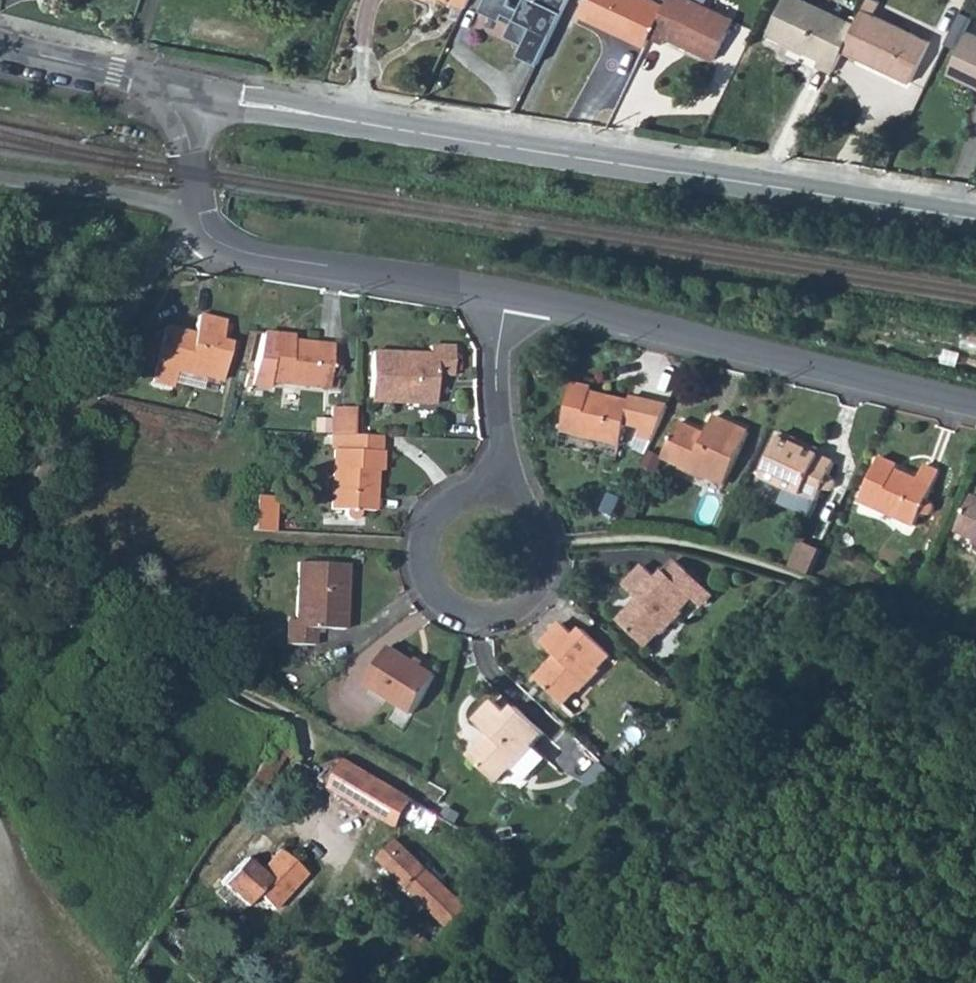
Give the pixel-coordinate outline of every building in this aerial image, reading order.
[(481,11),(501,20),(505,14),(515,19),(507,36),(524,44),(519,55),(538,64),(569,0),(486,0),(481,11)] [(580,14),(647,46),(651,38),(666,5),(655,0),(587,0),(580,14)] [(651,38),(664,44),(668,36),(716,59),(735,19),(695,0),(668,0),(666,5),(651,38)] [(833,71),(844,50),(855,25),(805,0),(784,0),(769,32),(821,57),(818,64),(833,71)] [(855,25),(844,50),(911,82),(930,43),(863,10),(855,25)] [(969,82),(971,78),(975,80),(975,34),(969,31),(949,73),(969,82)] [(170,386),(172,382),(174,371),(203,379),(204,376),(221,380),(230,344),(219,341),(224,322),(197,316),(193,334),(164,327),(151,381),(170,386)] [(262,332),(249,386),(269,388),(269,383),(328,389),(330,375),(335,375),(337,373),(339,371),(340,368),(340,365),(339,362),(336,359),(332,358),(333,344),(292,340),(293,335),(262,332)] [(371,353),(369,402),(434,404),(435,375),(452,376),(453,348),(428,346),(428,354),(371,353)] [(174,371),(172,382),(201,389),(203,379),(174,371)] [(573,384),(562,430),(620,445),(625,424),(641,428),(647,403),(630,399),(629,403),(591,394),(592,389),(573,384)] [(331,403),(329,434),(334,434),(353,435),(354,405),(331,403)] [(678,423),(663,458),(681,466),(680,468),(708,480),(710,478),(726,486),(749,433),(714,417),(706,434),(678,423)] [(781,433),(762,477),(785,487),(778,503),(810,517),(823,489),(826,490),(829,490),(831,490),(834,487),(835,485),(835,482),(835,480),(833,478),(832,476),(829,475),(834,462),(797,446),(799,441),(781,433)] [(353,435),(334,434),(331,509),(345,510),(345,516),(347,519),(350,520),(353,520),(356,519),(358,517),(360,510),(373,511),(375,470),(380,470),(382,437),(353,435)] [(879,459),(859,502),(916,527),(920,517),(926,517),(930,517),(932,514),(934,512),(934,509),(933,505),(931,502),(928,500),(939,474),(924,467),(916,481),(895,472),(897,467),(879,459)] [(256,495),(254,530),(273,531),(274,496),(256,495)] [(956,531),(975,540),(974,543),(975,544),(975,499),(972,497),(956,531)] [(801,543),(789,568),(810,577),(821,553),(801,543)] [(286,620),(285,644),(313,645),(314,629),(343,630),(346,563),(297,561),(293,620),(286,620)] [(639,601),(619,622),(645,648),(659,634),(662,636),(683,614),(681,611),(692,600),(701,608),(714,595),(677,561),(658,580),(644,567),(625,587),(639,601)] [(557,659),(537,680),(564,706),(578,691),(580,693),(601,671),(599,669),(611,656),(584,630),(576,638),(562,624),(542,644),(557,659)] [(391,647),(367,684),(415,714),(438,677),(391,647)] [(490,736),(471,758),(498,783),(512,768),(528,782),(548,760),(532,745),(544,733),(517,708),(509,716),(494,702),(476,722),(490,736)] [(415,799),(343,758),(315,766),(312,765),(310,769),(332,783),(331,786),(400,827),(415,799)] [(380,856),(453,929),(471,910),(396,838),(380,856)] [(244,859),(222,886),(247,906),(256,896),(271,909),(304,871),(277,848),(259,869),(244,859)] [(420,942),(431,953),(437,946),(426,936),(420,942)]
